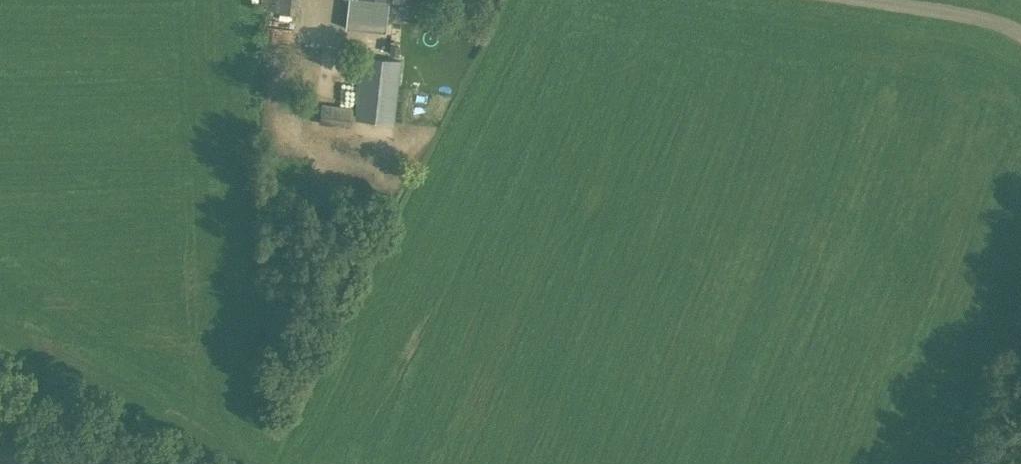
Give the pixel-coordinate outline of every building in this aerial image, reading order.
[(300,0),(260,0),(259,10),(299,14),(300,0)] [(369,11),(345,8),(343,28),(387,33),(390,0),(371,0),(369,11)] [(361,56),(355,117),(394,122),(401,60),(361,56)] [(351,121),(351,103),(319,103),(319,120),(351,121)]
